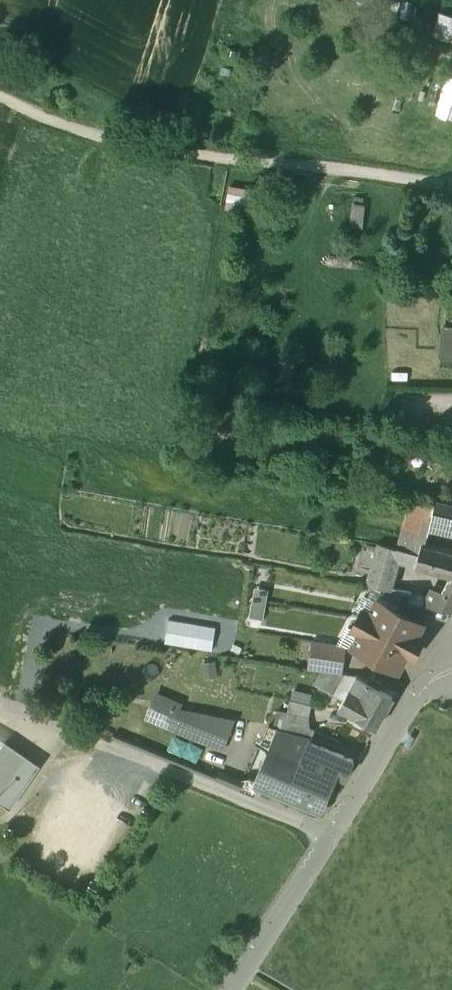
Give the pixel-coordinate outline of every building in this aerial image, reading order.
[(451,38),(451,17),(441,14),(437,35),(451,38)] [(224,211),(249,215),(254,188),(229,183),(224,211)] [(365,229),(365,198),(355,198),(355,203),(348,203),(347,228),(365,229)] [(451,361),(451,325),(446,324),(441,360),(451,361)] [(436,500),(435,505),(429,527),(435,528),(436,523),(451,526),(451,504),(436,500)] [(435,505),(410,505),(397,549),(402,550),(418,555),(421,545),(425,546),(429,527),(435,505)] [(397,549),(378,544),(371,566),(366,587),(391,592),(402,550),(397,549)] [(425,546),(421,545),(418,555),(415,568),(449,578),(442,593),(451,595),(451,552),(425,546)] [(267,619),(272,590),(258,587),(252,616),(267,619)] [(431,591),(423,607),(428,608),(451,613),(451,595),(442,593),(431,591)] [(423,607),(408,604),(410,596),(402,594),(396,611),(420,624),(428,608),(423,607)] [(396,611),(377,602),(369,617),(361,612),(352,630),(361,634),(353,649),(376,661),(379,656),(400,667),(405,658),(412,662),(424,638),(417,635),(422,625),(420,624),(396,611)] [(343,647),(315,643),(311,671),(321,672),(339,675),(343,647)] [(339,675),(321,672),(314,685),(334,696),(346,676),(339,675)] [(368,684),(356,677),(346,676),(334,696),(343,701),(338,709),(376,730),(393,698),(379,690),(382,685),(371,679),(368,684)] [(145,719),(174,731),(176,724),(179,713),(152,702),(145,719)] [(311,706),(290,702),(287,714),(290,715),(308,719),(311,706)] [(234,720),(179,713),(176,724),(174,731),(207,745),(222,751),(234,720)] [(308,719),(290,715),(286,731),(309,737),(312,730),(309,729),(308,719)] [(286,731),(281,730),(273,748),(301,760),(309,742),(311,738),(309,737),(286,731)] [(0,739),(0,803),(10,810),(41,766),(0,739)] [(309,742),(301,760),(334,774),(334,775),(345,780),(353,760),(309,742)] [(301,760),(273,748),(257,785),(318,811),(334,775),(334,774),(301,760)] [(253,796),(257,785),(241,778),(236,790),(253,796)]
